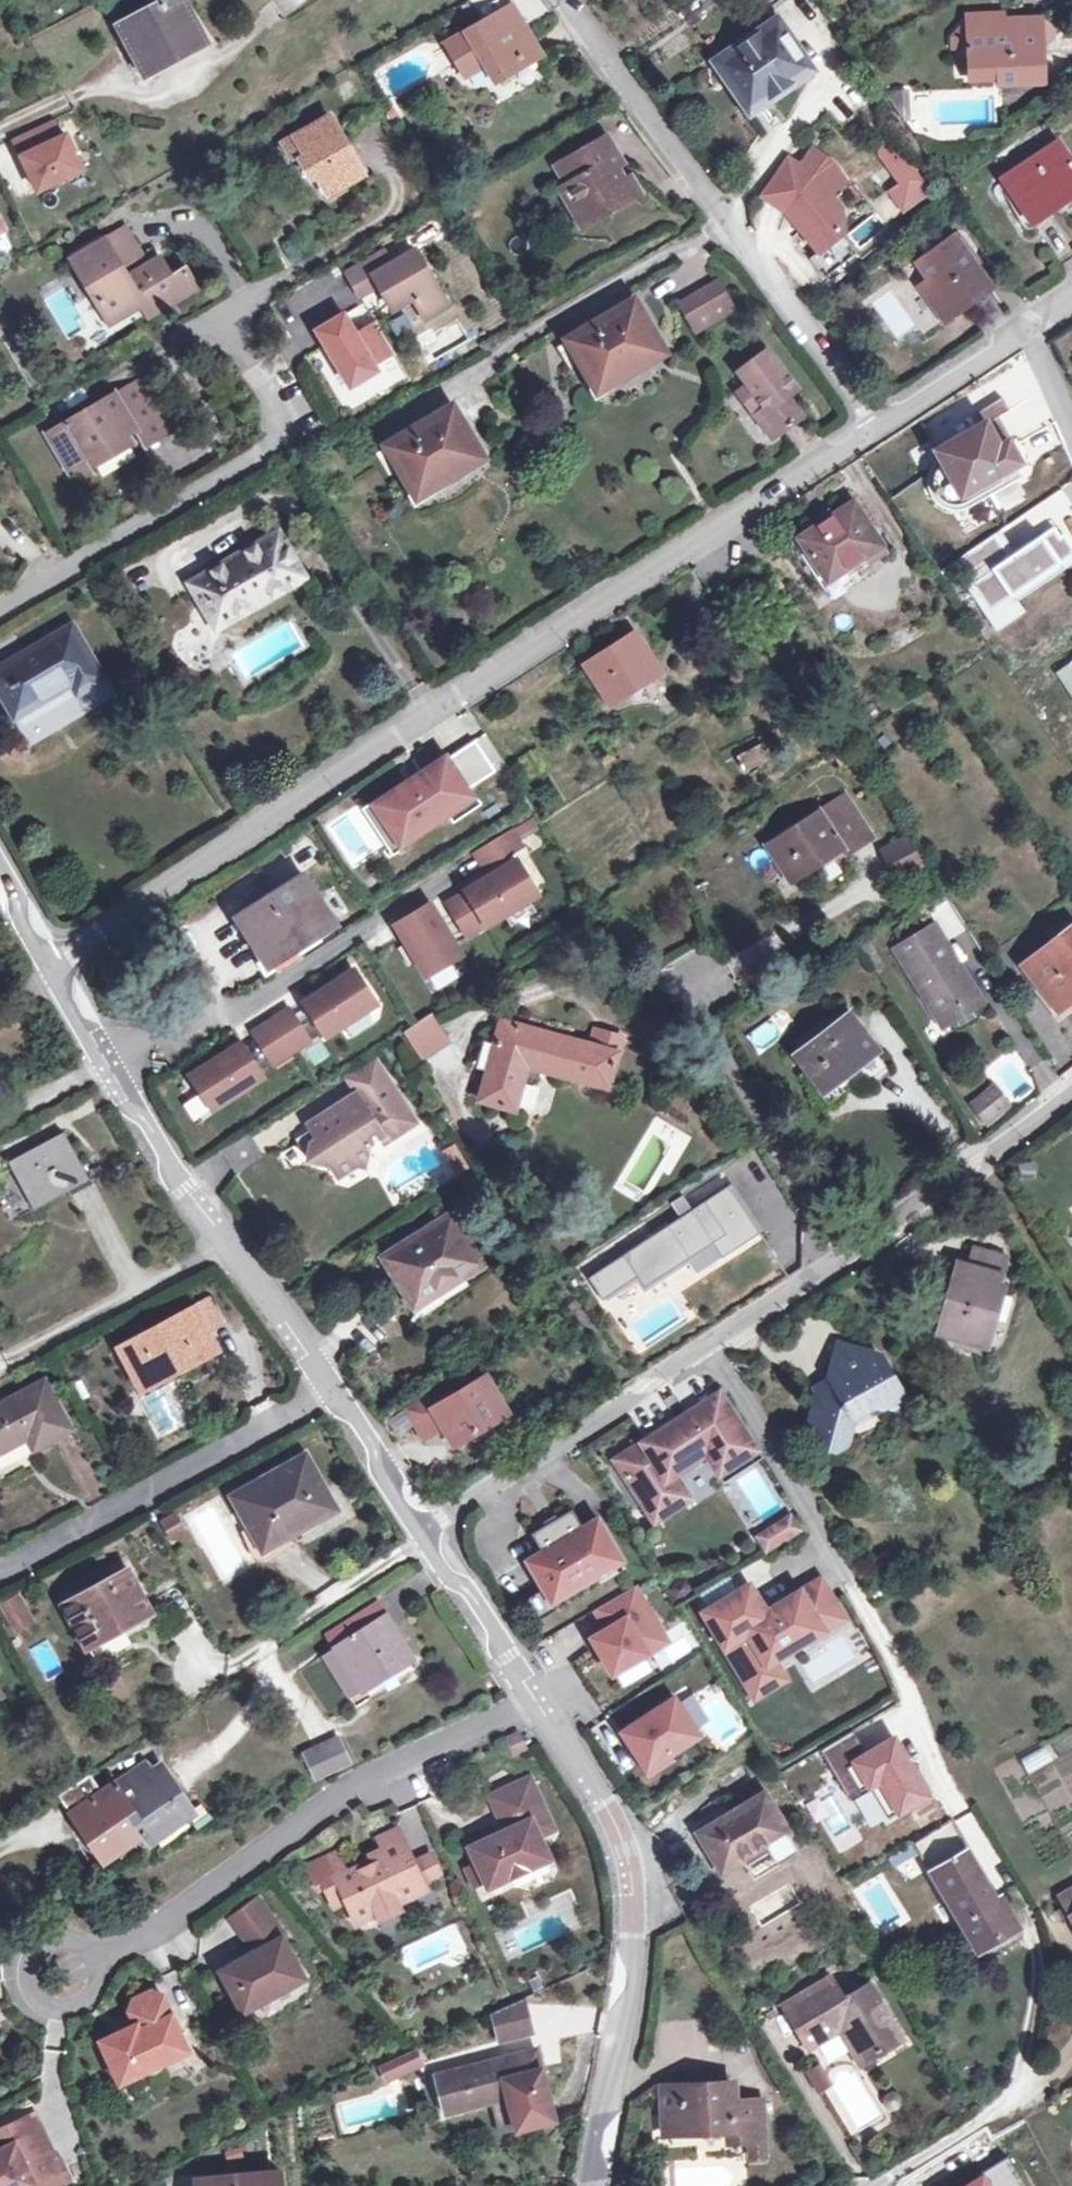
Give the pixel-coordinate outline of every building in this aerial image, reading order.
[(116,27),(140,74),(202,39),(181,0),(166,0),(139,15),(131,0),(129,0),(119,5),(127,21),(116,27)] [(513,5),(504,10),(514,28),(524,23),(513,5)] [(514,28),(504,10),(446,43),(465,77),(485,65),(494,60),(505,78),(543,56),(524,23),(514,28)] [(1039,21),(970,23),(973,78),(1040,76),(1039,21)] [(779,23),(718,64),(751,111),(811,70),(779,23)] [(494,60),(485,65),(496,84),(505,78),(494,60)] [(326,195),(362,176),(328,117),(282,143),(292,161),(303,155),(326,195)] [(61,138),(52,120),(12,140),(37,193),(82,172),(65,136),(61,138)] [(877,146),(888,163),(901,154),(900,152),(902,150),(892,135),(877,146)] [(628,198),(620,184),(612,169),(622,164),(606,138),(557,166),(566,183),(578,204),(570,208),(581,226),(628,198)] [(1003,179),(1031,222),(1071,194),(1071,163),(1058,142),(1003,179)] [(901,154),(888,163),(902,183),(890,191),(902,209),(929,192),(910,162),(918,157),(910,145),(902,150),(900,152),(901,154)] [(847,234),(843,211),(832,197),(847,184),(835,165),(812,149),(800,167),(786,158),(761,197),(787,214),(821,255),(843,237),(847,234)] [(620,184),(628,198),(638,193),(631,179),(620,184)] [(578,204),(566,183),(558,188),(570,208),(578,204)] [(103,240),(118,265),(139,252),(123,226),(102,238),(103,240)] [(946,293),(931,304),(944,322),(991,288),(954,236),(919,261),(931,280),(935,278),(946,293)] [(826,279),(857,254),(843,237),(821,255),(819,254),(811,261),(826,279)] [(118,265),(103,240),(70,259),(112,331),(145,312),(141,306),(173,286),(169,278),(157,258),(124,277),(118,265)] [(393,310),(413,298),(424,319),(447,306),(416,251),(374,274),(364,258),(342,270),(360,297),(378,285),(393,310)] [(141,306),(145,312),(193,285),(184,269),(169,278),(173,286),(141,306)] [(920,288),(931,304),(946,293),(935,278),(931,280),(920,288)] [(698,334),(736,311),(726,295),(719,282),(681,305),(698,334)] [(596,368),(608,386),(664,354),(634,302),(569,341),(588,372),(596,368)] [(778,387),(790,379),(769,350),(741,371),(751,386),(740,396),(772,441),(802,419),(788,400),(778,387)] [(599,392),(608,386),(596,368),(588,372),(599,392)] [(130,426),(159,409),(139,378),(46,434),(67,470),(87,458),(124,436),(133,431),(130,426)] [(778,387),(788,400),(800,392),(790,379),(778,387)] [(996,403),(969,419),(975,430),(929,456),(934,465),(928,479),(929,493),(939,505),(950,510),(958,511),(966,508),(1020,478),(1015,468),(1022,465),(1010,444),(1012,442),(1000,420),(1004,417),(996,403)] [(172,431),(159,409),(130,426),(133,431),(143,448),(172,431)] [(415,474),(426,493),(483,459),(453,409),(388,447),(406,479),(415,474)] [(130,445),(124,436),(87,458),(92,468),(130,445)] [(417,498),(426,493),(415,474),(406,479),(417,498)] [(826,593),(887,552),(854,504),(800,539),(807,550),(801,554),(826,593)] [(959,558),(975,582),(972,584),(990,611),(1071,556),(1071,546),(1058,525),(1011,558),(995,534),(959,558)] [(215,597),(229,622),(305,578),(278,531),(188,583),(201,605),(215,597)] [(967,587),(997,631),(1025,612),(1017,600),(1071,563),(1071,556),(990,611),(972,584),(967,587)] [(216,630),(229,622),(215,597),(201,605),(216,630)] [(101,679),(71,628),(0,669),(0,691),(14,716),(72,683),(77,692),(101,679)] [(634,637),(588,665),(610,702),(656,672),(634,637)] [(1057,669),(1071,692),(1071,664),(1070,661),(1057,669)] [(474,741),(377,805),(401,841),(448,810),(466,798),(463,793),(495,772),(474,741)] [(768,760),(772,758),(764,744),(737,758),(745,774),(769,763),(768,760)] [(834,804),(862,846),(874,838),(844,793),(832,801),(834,804)] [(448,810),(454,819),(472,807),(466,798),(448,810)] [(862,846),(834,804),(770,846),(793,882),(843,850),(846,855),(862,846)] [(391,847),(401,841),(377,805),(368,812),(391,847)] [(483,871),(520,849),(510,832),(473,854),(483,871)] [(902,838),(879,852),(896,881),(919,867),(902,838)] [(467,894),(487,925),(536,893),(516,862),(467,894)] [(304,877),(237,919),(269,967),(335,925),(304,877)] [(448,906),(468,938),(487,926),(466,894),(448,906)] [(428,976),(459,957),(429,907),(397,926),(428,976)] [(934,926),(897,950),(943,1025),(960,1026),(974,1019),(981,1003),(934,926)] [(1028,964),(1062,1009),(1071,1001),(1071,930),(1028,964)] [(305,1005),(326,1036),(375,1004),(355,973),(305,1005)] [(253,1034),(274,1066),(310,1043),(289,1011),(253,1034)] [(434,1016),(404,1035),(419,1057),(448,1038),(434,1016)] [(855,1065),(861,1073),(870,1085),(889,1070),(850,1017),(799,1056),(823,1089),(855,1065)] [(504,1021),(496,1049),(490,1069),(480,1101),(516,1111),(528,1065),(610,1088),(623,1038),(607,1035),(604,1049),(504,1021)] [(241,1047),(192,1079),(212,1110),(262,1078),(241,1047)] [(483,1067),(490,1069),(496,1049),(488,1047),(483,1067)] [(343,1082),(354,1096),(366,1111),(380,1102),(395,1091),(371,1060),(343,1082)] [(855,1065),(823,1089),(829,1098),(861,1073),(855,1065)] [(996,1084),(988,1091),(1002,1109),(1010,1103),(996,1084)] [(395,1091),(380,1102),(400,1132),(416,1122),(395,1091)] [(988,1091),(974,1101),(988,1120),(1002,1109),(988,1091)] [(698,1093),(699,1109),(711,1109),(711,1093),(698,1093)] [(400,1132),(380,1102),(366,1111),(354,1096),(309,1126),(310,1128),(316,1136),(310,1140),(309,1153),(328,1157),(340,1173),(355,1164),(364,1165),(370,1143),(379,1136),(385,1143),(400,1132)] [(316,1136),(310,1128),(298,1136),(309,1153),(310,1140),(316,1136)] [(64,1133),(8,1162),(35,1209),(90,1181),(64,1133)] [(667,1210),(568,1271),(578,1286),(587,1280),(597,1297),(633,1274),(639,1284),(683,1257),(691,1269),(756,1229),(727,1181),(714,1189),(709,1181),(682,1197),(678,1191),(662,1201),(667,1210)] [(437,1288),(479,1263),(452,1218),(386,1259),(416,1305),(439,1292),(437,1288)] [(971,1268),(1003,1277),(1007,1260),(976,1251),(971,1268)] [(984,1345),(1003,1277),(971,1268),(961,1265),(953,1296),(943,1335),(959,1339),(984,1345)] [(936,1333),(943,1335),(953,1296),(946,1294),(936,1333)] [(196,1307),(118,1349),(141,1393),(220,1351),(196,1307)] [(984,1345),(959,1339),(957,1345),(983,1352),(984,1345)] [(834,1386),(819,1394),(810,1424),(814,1425),(812,1429),(823,1449),(836,1453),(849,1445),(853,1430),(849,1429),(852,1420),(882,1405),(899,1416),(912,1408),(894,1378),(889,1377),(890,1370),(885,1361),(870,1358),(871,1352),(838,1344),(830,1378),(830,1379),(834,1386)] [(423,1438),(433,1433),(447,1436),(454,1447),(509,1414),(479,1365),(456,1378),(465,1393),(453,1400),(444,1386),(426,1398),(406,1410),(423,1438)] [(815,1388),(819,1394),(834,1386),(830,1379),(815,1388)] [(71,1429),(45,1383),(0,1406),(0,1453),(28,1439),(34,1449),(71,1429)] [(647,1503),(675,1484),(669,1474),(707,1449),(720,1469),(751,1450),(715,1394),(687,1413),(691,1420),(684,1425),(682,1422),(621,1462),(626,1471),(623,1473),(630,1483),(633,1481),(647,1503)] [(751,1450),(720,1469),(725,1476),(755,1457),(751,1450)] [(305,1457),(234,1497),(263,1552),(336,1510),(305,1457)] [(675,1484),(647,1503),(655,1516),(684,1497),(675,1484)] [(628,1569),(599,1519),(583,1528),(573,1510),(532,1535),(542,1553),(527,1562),(553,1605),(575,1592),(573,1588),(599,1572),(606,1582),(628,1569)] [(173,1538),(187,1529),(177,1513),(163,1521),(173,1538)] [(761,1537),(769,1551),(798,1533),(789,1520),(761,1537)] [(128,1570),(62,1605),(86,1648),(151,1612),(128,1570)] [(573,1588),(575,1592),(580,1599),(606,1582),(599,1572),(573,1588)] [(838,1618),(819,1585),(764,1619),(748,1591),(709,1615),(745,1674),(768,1658),(838,1618)] [(635,1586),(595,1610),(607,1629),(592,1638),(613,1674),(668,1642),(635,1586)] [(0,1602),(0,1604),(13,1626),(31,1616),(18,1592),(0,1602)] [(350,1670),(336,1679),(356,1710),(405,1678),(399,1669),(413,1659),(377,1603),(327,1636),(336,1650),(350,1670)] [(350,1670),(336,1650),(323,1658),(336,1679),(350,1670)] [(768,1658),(745,1674),(756,1694),(780,1678),(768,1658)] [(674,1699),(621,1733),(648,1775),(670,1761),(667,1757),(698,1737),(674,1699)] [(897,1733),(850,1759),(888,1825),(935,1798),(897,1733)] [(520,1734),(509,1739),(516,1756),(528,1751),(520,1734)] [(336,1744),(300,1759),(311,1783),(346,1767),(336,1744)] [(1049,1744),(1020,1759),(1027,1774),(1057,1759),(1049,1744)] [(132,1788),(148,1777),(143,1769),(127,1781),(132,1788)] [(132,1788),(127,1781),(116,1789),(114,1786),(76,1813),(109,1857),(142,1834),(145,1839),(147,1838),(150,1842),(187,1816),(157,1771),(148,1777),(132,1788)] [(490,1798),(501,1822),(510,1825),(507,1831),(505,1832),(469,1849),(487,1889),(548,1860),(538,1837),(552,1831),(539,1802),(535,1804),(525,1782),(490,1798)] [(763,1796),(699,1834),(722,1873),(787,1834),(763,1796)] [(978,1951),(1016,1929),(999,1899),(995,1901),(966,1853),(968,1852),(952,1819),(911,1843),(929,1875),(932,1874),(978,1951)] [(510,1825),(501,1822),(505,1832),(507,1831),(510,1825)] [(382,1851),(402,1842),(395,1829),(376,1838),(382,1851)] [(412,1863),(402,1842),(382,1851),(368,1858),(371,1865),(360,1870),(359,1868),(338,1878),(334,1868),(317,1876),(332,1907),(344,1901),(355,1923),(374,1914),(382,1920),(396,1913),(397,1904),(426,1890),(422,1883),(412,1863)] [(412,1863),(422,1883),(439,1874),(429,1854),(412,1863)] [(1061,1900),(1071,1919),(1071,1894),(1061,1900)] [(248,1947),(253,1954),(245,1958),(219,1973),(242,2014),(303,1980),(281,1940),(284,1938),(256,1900),(229,1920),(248,1947)] [(245,1958),(253,1954),(248,1947),(241,1951),(245,1958)] [(862,2063),(900,2041),(868,1986),(838,2004),(824,1983),(783,2006),(809,2049),(842,2029),(862,2063)] [(186,2054),(160,1997),(150,1992),(130,2001),(127,2012),(133,2026),(98,2043),(117,2085),(186,2054)] [(497,2045),(534,2039),(528,2003),(491,2009),(497,2045)] [(420,2050),(376,2062),(382,2081),(425,2070),(420,2050)] [(516,2131),(554,2123),(536,2050),(434,2076),(445,2115),(508,2099),(516,2131)] [(811,2086),(814,2092),(821,2088),(810,2070),(796,2078),(803,2090),(811,2086)] [(763,2101),(732,2102),(730,2083),(660,2086),(664,2136),(729,2133),(730,2143),(747,2142),(748,2160),(765,2159),(764,2142),(763,2101)] [(807,2096),(814,2092),(811,2086),(803,2090),(807,2096)] [(30,2115),(0,2128),(0,2185),(26,2185),(29,2185),(52,2185),(55,2184),(40,2150),(45,2147),(30,2115)] [(1012,2160),(955,2185),(1024,2185),(1012,2160)] [(280,2172),(198,2179),(199,2185),(281,2185),(280,2172)]
